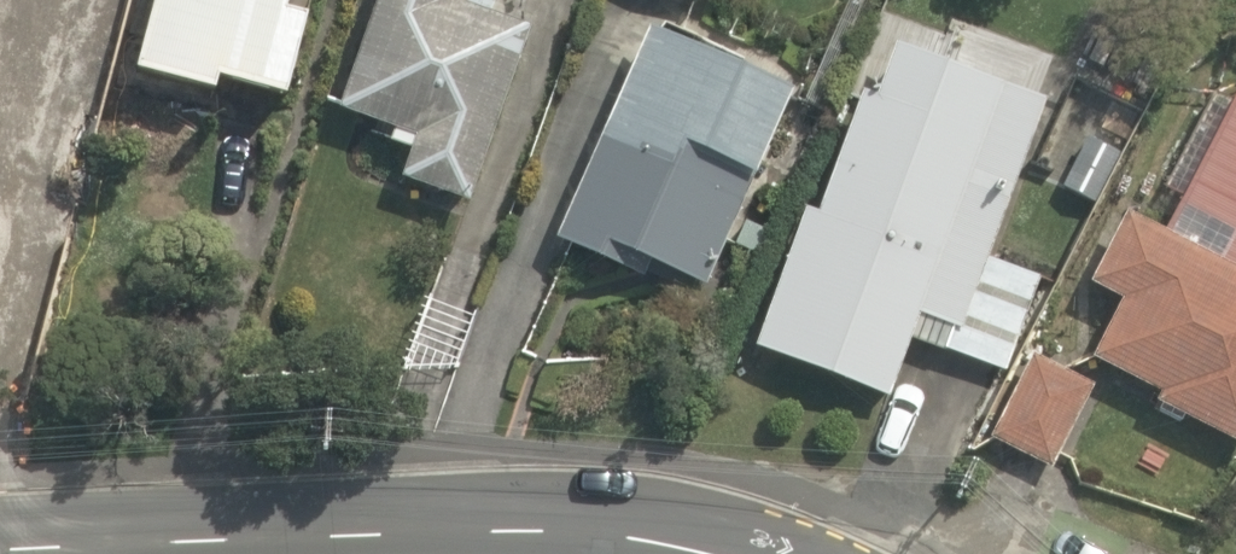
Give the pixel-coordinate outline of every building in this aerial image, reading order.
[(61,66),(76,0),(0,0),(0,52),(61,66)] [(126,69),(208,90),(212,75),(279,92),(300,11),(276,4),(277,0),(144,0),(126,69)] [(336,111),(416,132),(403,181),(469,198),(516,21),(454,5),(455,0),(365,0),(336,111)] [(979,255),(1023,142),(1035,147),(1067,66),(900,0),(895,0),(810,217),(799,213),(748,342),(885,396),(908,337),(999,373),(1037,277),(979,255)] [(732,61),(647,27),(561,244),(617,266),(621,255),(705,288),(782,92),(729,71),(732,61)] [(1207,86),(1162,186),(1172,190),(1153,232),(1116,216),(1083,290),(1119,306),(1093,364),(1154,392),(1148,407),(1235,447),(1235,99),(1207,86)] [(1133,102),(1096,87),(1062,171),(1100,186),(1133,102)] [(1082,386),(1017,360),(983,444),(1049,470),(1082,386)]
